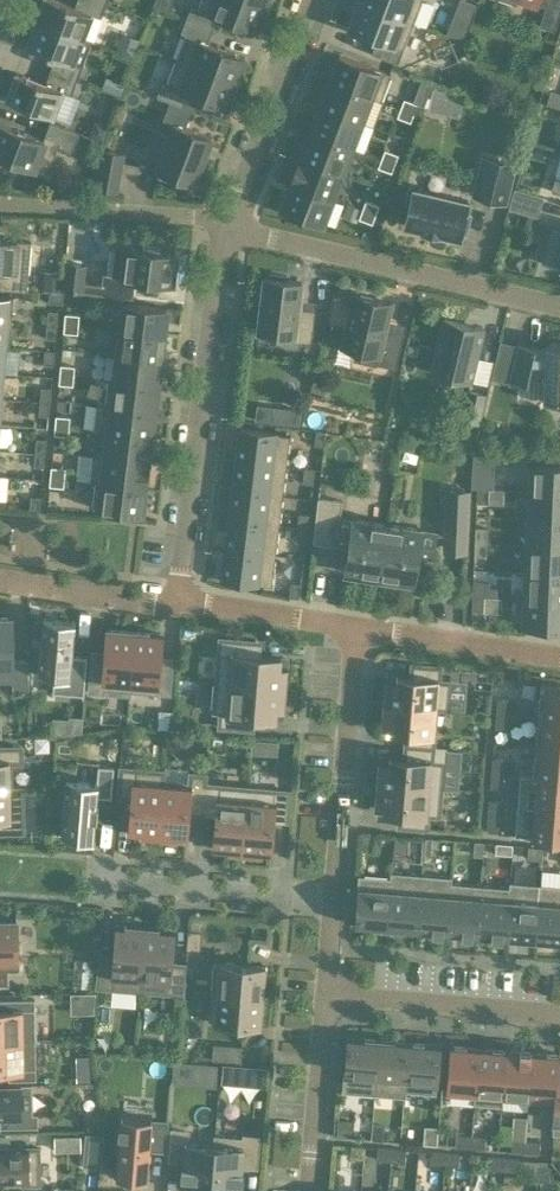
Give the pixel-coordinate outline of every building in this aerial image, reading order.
[(35,20),(82,37),(91,13),(100,16),(106,2),(100,0),(76,0),(74,6),(59,0),(43,0),(35,20)] [(186,18),(212,28),(217,15),(255,29),(264,4),(254,0),(201,0),(198,7),(191,4),(186,18)] [(357,1),(413,22),(421,0),(357,0),(357,1)] [(455,9),(471,15),(476,3),(468,0),(458,0),(455,9)] [(545,5),(539,25),(554,29),(559,11),(559,0),(528,0),(545,5)] [(398,62),(413,22),(357,1),(347,27),(376,38),(371,52),(398,62)] [(185,34),(175,58),(235,81),(244,56),(207,42),(212,28),(186,18),(180,32),(185,34)] [(55,56),(50,69),(76,79),(81,65),(72,62),(82,37),(35,20),(26,44),(55,56)] [(122,36),(116,51),(133,57),(139,42),(122,36)] [(329,80),(381,100),(391,74),(339,54),(329,80)] [(226,106),(235,81),(175,58),(166,83),(162,81),(156,95),(183,105),(188,92),(226,106)] [(70,94),(76,79),(50,69),(45,83),(16,72),(6,98),(52,115),(62,90),(70,94)] [(329,80),(319,105),(361,121),(370,97),(380,101),(381,100),(329,80)] [(400,107),(414,112),(417,103),(404,98),(400,107)] [(185,126),(191,109),(169,100),(162,119),(173,124),(156,168),(161,170),(159,175),(174,181),(176,175),(194,182),(211,136),(185,126)] [(319,105),(310,131),(351,146),(361,121),(319,105)] [(410,121),(414,112),(400,107),(397,116),(410,121)] [(78,132),(51,121),(44,139),(25,132),(25,131),(24,131),(24,132),(18,129),(17,128),(17,129),(0,122),(0,155),(3,156),(1,159),(1,160),(1,159),(16,165),(16,166),(17,165),(16,165),(17,162),(34,168),(34,167),(47,173),(58,145),(71,150),(78,132)] [(92,126),(88,135),(102,141),(109,126),(101,123),(92,126)] [(310,131),(300,156),(341,172),(351,146),(310,131)] [(103,149),(96,187),(116,190),(122,153),(103,149)] [(381,158),(395,163),(398,154),(385,149),(381,158)] [(300,156),(291,181),(332,197),(341,172),(300,156)] [(473,194),(506,201),(514,165),(482,157),(473,194)] [(391,172),(395,163),(381,158),(378,167),(391,172)] [(553,174),(549,189),(559,192),(559,176),(553,174)] [(322,223),(332,197),(291,181),(281,207),(322,223)] [(508,206),(538,214),(543,194),(514,186),(508,206)] [(465,212),(468,200),(413,187),(404,224),(424,229),(424,230),(439,233),(439,232),(459,237),(460,232),(466,233),(470,213),(465,212)] [(362,208),(375,213),(379,204),(365,199),(362,208)] [(348,204),(344,215),(357,220),(361,209),(348,204)] [(372,222),(375,213),(362,208),(359,217),(372,222)] [(27,290),(31,241),(17,240),(17,239),(0,238),(0,288),(27,290)] [(172,283),(175,252),(158,250),(158,247),(159,247),(159,246),(158,246),(158,247),(143,245),(143,244),(142,245),(143,245),(142,248),(125,246),(125,247),(111,245),(107,272),(103,271),(101,284),(82,281),(85,264),(68,262),(64,289),(133,297),(135,278),(143,279),(143,280),(143,279),(150,280),(150,281),(151,280),(172,283)] [(44,291),(63,293),(65,274),(46,272),(44,291)] [(299,306),(302,281),(286,279),(287,275),(269,273),(269,276),(264,276),(257,330),(294,334),(293,339),(311,342),(315,308),(299,306)] [(48,303),(62,304),(63,294),(49,293),(48,303)] [(395,367),(404,331),(389,328),(387,322),(391,302),(354,293),(341,346),(357,350),(355,357),(395,367)] [(9,347),(13,296),(9,295),(9,294),(0,294),(0,346),(9,347)] [(123,302),(120,329),(164,334),(167,308),(123,302)] [(46,324),(57,325),(58,311),(48,310),(46,324)] [(64,322),(78,323),(79,314),(65,313),(64,322)] [(431,371),(470,381),(483,328),(444,318),(431,371)] [(77,333),(78,323),(64,322),(63,332),(77,333)] [(55,339),(57,325),(46,324),(45,338),(55,339)] [(164,334),(120,329),(117,354),(160,360),(164,334)] [(517,341),(508,381),(527,385),(528,378),(544,378),(543,399),(559,400),(559,344),(545,344),(545,348),(535,348),(535,346),(517,341)] [(3,372),(5,348),(9,348),(9,347),(0,346),(0,372),(3,372)] [(43,365),(53,365),(54,351),(44,350),(43,365)] [(160,360),(117,354),(114,379),(108,378),(108,379),(157,385),(160,360)] [(59,374),(73,375),(74,365),(60,364),(59,374)] [(73,384),(73,375),(59,374),(58,383),(73,384)] [(157,385),(108,379),(105,403),(96,402),(96,403),(154,410),(157,385)] [(39,401),(50,402),(51,387),(41,387),(39,401)] [(469,390),(462,418),(477,422),(484,394),(469,390)] [(48,416),(50,402),(39,401),(38,415),(48,416)] [(154,410),(96,403),(93,429),(151,436),(154,410)] [(271,405),(270,421),(299,424),(301,408),(271,405)] [(54,424),(69,426),(70,416),(55,415),(54,424)] [(68,435),(69,426),(54,424),(54,434),(68,435)] [(236,459),(286,466),(290,435),(275,433),(275,432),(240,427),(236,459)] [(93,429),(102,430),(99,454),(93,453),(93,454),(148,461),(151,436),(93,429)] [(325,432),(316,430),(314,444),(324,446),(325,432)] [(35,452),(45,453),(46,439),(36,438),(35,452)] [(44,467),(45,453),(35,452),(33,466),(44,467)] [(148,461),(93,454),(90,480),(145,486),(148,461)] [(236,459),(232,489),(283,495),(286,466),(236,459)] [(529,490),(559,491),(559,463),(531,462),(529,490)] [(50,475),(64,477),(65,467),(51,466),(50,475)] [(314,469),(304,467),(303,482),(313,483),(314,469)] [(471,487),(476,487),(488,488),(492,488),(493,474),(472,473),(471,487)] [(63,486),(64,477),(50,475),(49,485),(63,486)] [(40,480),(25,479),(24,490),(28,494),(39,495),(40,480)] [(145,486),(90,480),(95,481),(92,507),(142,513),(145,486)] [(476,487),(476,502),(488,502),(488,488),(476,487)] [(232,489),(229,519),(279,525),(283,495),(232,489)] [(469,490),(447,489),(444,551),(466,553),(469,490)] [(529,490),(528,517),(559,518),(559,491),(529,490)] [(29,510),(40,511),(41,497),(31,496),(29,510)] [(345,572),(379,577),(387,524),(353,519),(353,520),(339,518),(342,500),(318,496),(312,541),(314,542),(315,537),(349,543),(345,572)] [(297,527),(307,528),(309,514),(299,513),(297,527)] [(528,517),(527,544),(559,545),(559,518),(528,517)] [(229,519),(225,548),(275,554),(279,525),(229,519)] [(387,524),(379,577),(412,582),(417,553),(432,555),(435,533),(420,530),(420,529),(387,524)] [(305,542),(307,528),(297,527),(295,541),(305,542)] [(474,541),(486,542),(487,528),(475,527),(474,541)] [(486,556),(486,542),(474,541),(474,555),(486,556)] [(527,544),(526,571),(559,572),(559,545),(527,544)] [(272,585),(275,554),(225,548),(221,580),(257,584),(257,583),(272,585)] [(525,598),(559,599),(559,572),(526,571),(525,598)] [(472,595),(484,596),(484,582),(473,581),(472,595)] [(289,596),(298,597),(300,583),(290,582),(289,596)] [(483,610),(484,596),(472,595),(471,610),(483,610)] [(525,598),(523,626),(559,627),(559,599),(525,598)] [(0,617),(0,681),(12,680),(13,689),(28,689),(28,659),(12,660),(12,617),(0,617)] [(75,620),(43,617),(38,674),(54,675),(52,692),(84,694),(87,656),(72,654),(75,620)] [(130,694),(130,689),(129,688),(134,631),(107,628),(104,659),(91,658),(88,690),(130,694)] [(129,688),(130,689),(170,692),(172,665),(159,664),(161,633),(134,631),(129,688)] [(215,681),(284,687),(286,658),(254,655),(255,640),(219,638),(215,681)] [(386,679),(384,702),(448,707),(450,680),(439,679),(440,665),(412,663),(410,677),(395,676),(394,679),(386,679)] [(284,687),(215,681),(213,711),(220,712),(218,726),(248,729),(249,714),(276,716),(277,708),(281,708),(281,703),(282,703),(284,687)] [(559,717),(559,687),(540,685),(537,715),(559,717)] [(496,712),(508,713),(509,699),(497,698),(496,712)] [(448,707),(384,702),(383,725),(391,726),(390,729),(406,730),(405,744),(433,747),(436,707),(448,708),(448,707)] [(496,712),(495,726),(506,728),(508,713),(496,712)] [(535,745),(559,747),(559,717),(537,715),(535,745)] [(82,717),(68,717),(68,718),(68,733),(82,730),(82,717)] [(259,738),(252,738),(251,752),(258,752),(259,738)] [(380,759),(378,783),(441,788),(444,747),(433,747),(405,744),(404,758),(388,757),(388,760),(380,759)] [(532,774),(559,777),(559,747),(535,745),(532,774)] [(22,789),(22,787),(11,788),(10,762),(22,761),(21,746),(0,746),(0,789),(22,789)] [(503,773),(504,759),(492,758),(491,772),(503,773)] [(96,781),(65,779),(60,836),(76,837),(94,839),(94,832),(97,796),(111,797),(113,766),(97,765),(96,781)] [(129,832),(157,834),(162,771),(120,767),(117,797),(132,798),(129,832)] [(162,782),(163,771),(162,771),(157,834),(185,837),(188,803),(202,804),(204,783),(205,774),(189,773),(188,784),(162,782)] [(491,772),(489,786),(501,787),(503,773),(491,772)] [(532,774),(520,773),(514,835),(559,839),(559,777),(532,774)] [(213,848),(241,851),(246,787),(204,783),(202,804),(201,813),(216,814),(213,848)] [(439,815),(441,788),(378,783),(376,806),(384,807),(384,810),(399,811),(398,826),(426,828),(427,814),(439,815)] [(246,787),(241,851),(269,853),(272,819),(287,820),(289,790),(246,787)] [(0,789),(0,832),(23,831),(22,789),(0,789)] [(500,800),(488,799),(487,814),(499,815),(500,800)] [(499,815),(487,814),(486,828),(498,829),(499,815)] [(363,833),(363,845),(372,845),(373,834),(363,833)] [(473,840),(472,855),(482,856),(483,841),(473,840)] [(498,843),(498,852),(511,854),(512,844),(498,843)] [(544,845),(529,844),(528,858),(543,859),(544,845)] [(354,924),(387,927),(391,871),(390,871),(390,877),(357,874),(357,876),(360,876),(356,923),(354,923),(354,924)] [(416,929),(420,874),(391,871),(387,927),(416,929)] [(420,874),(416,929),(446,932),(450,876),(420,874)] [(452,876),(450,876),(446,932),(476,934),(480,884),(451,882),(452,876)] [(509,887),(480,884),(476,934),(506,937),(510,881),(509,881),(509,887)] [(535,939),(539,884),(510,881),(506,937),(535,939)] [(535,939),(559,941),(559,885),(539,884),(535,939)] [(8,985),(8,970),(20,970),(20,956),(17,956),(16,918),(0,919),(0,985),(8,985)] [(97,986),(140,990),(145,926),(117,924),(114,958),(100,957),(97,986)] [(145,926),(140,990),(182,993),(185,964),(170,963),(173,928),(145,926)] [(188,929),(186,948),(200,949),(202,930),(188,929)] [(213,960),(211,990),(263,995),(265,964),(213,960)] [(261,1014),(263,995),(211,990),(208,1021),(248,1024),(248,1023),(260,1024),(261,1014)] [(34,1038),(34,998),(0,999),(0,1039),(34,1038)] [(374,1094),(379,1038),(346,1035),(346,1037),(348,1037),(344,1090),(342,1089),(342,1091),(374,1094)] [(34,1038),(0,1039),(0,1069),(8,1069),(8,1079),(35,1079),(34,1038)] [(404,1096),(409,1040),(379,1038),(374,1094),(404,1096)] [(409,1040),(404,1096),(405,1096),(406,1091),(436,1093),(440,1043),(409,1040)] [(228,1044),(226,1060),(242,1061),(243,1045),(228,1044)] [(447,1089),(474,1091),(473,1103),(475,1103),(479,1047),(451,1044),(447,1089)] [(506,1049),(479,1047),(475,1103),(501,1105),(506,1049)] [(533,1051),(506,1049),(501,1105),(502,1105),(503,1094),(529,1096),(533,1051)] [(533,1051),(529,1096),(555,1099),(552,1133),(553,1133),(559,1053),(533,1051)] [(174,1060),(173,1082),(194,1083),(196,1062),(174,1060)] [(267,1068),(246,1066),(245,1083),(266,1085),(266,1082),(267,1068)] [(90,1068),(76,1068),(76,1080),(90,1080),(90,1068)] [(0,1084),(0,1127),(37,1126),(37,1113),(31,1113),(31,1083),(0,1084)] [(166,1121),(120,1118),(115,1174),(125,1175),(124,1180),(140,1181),(141,1176),(147,1177),(150,1148),(164,1150),(166,1121)] [(353,1119),(338,1119),(337,1134),(353,1135),(353,1119)] [(382,1140),(384,1124),(373,1123),(371,1139),(382,1140)] [(426,1126),(424,1143),(436,1144),(437,1127),(426,1126)] [(182,1189),(210,1190),(215,1134),(214,1134),(213,1145),(186,1143),(187,1131),(172,1129),(172,1128),(171,1128),(168,1159),(182,1161),(180,1190),(181,1190),(182,1189)] [(87,1134),(84,1163),(99,1164),(102,1136),(87,1134)] [(215,1134),(210,1190),(211,1190),(240,1190),(242,1165),(256,1167),(256,1165),(255,1165),(258,1136),(243,1135),(243,1136),(215,1134)] [(471,1147),(472,1135),(457,1134),(456,1146),(471,1147)] [(471,1147),(485,1148),(486,1136),(472,1135),(471,1147)] [(525,1151),(526,1139),(511,1138),(510,1150),(525,1151)] [(525,1151),(539,1152),(540,1141),(526,1139),(525,1151)] [(364,1158),(365,1145),(351,1144),(350,1156),(364,1158)] [(22,1179),(22,1183),(39,1183),(39,1146),(0,1147),(0,1179),(22,1179)] [(376,1159),(390,1160),(391,1148),(377,1147),(376,1159)] [(391,1148),(390,1160),(405,1161),(406,1149),(391,1148)] [(445,1152),(431,1151),(430,1163),(444,1164),(445,1152)] [(445,1152),(444,1164),(459,1165),(460,1153),(445,1152)] [(505,1157),(491,1156),(490,1168),(504,1169),(505,1157)] [(505,1157),(504,1169),(518,1170),(519,1158),(505,1157)] [(537,1179),(546,1180),(547,1165),(538,1165),(537,1179)]
